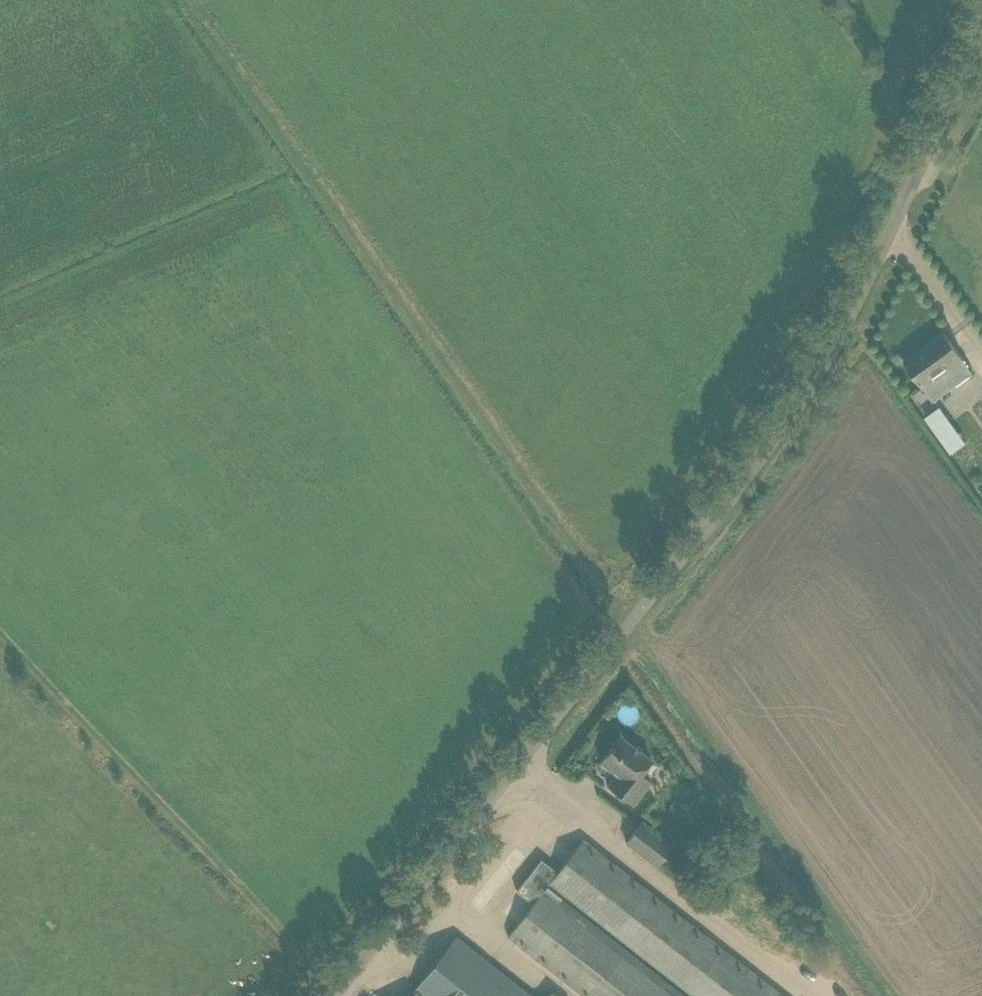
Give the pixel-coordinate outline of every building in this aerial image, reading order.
[(903,362),(915,378),(922,389),(924,387),(934,403),(973,375),(963,359),(944,333),(903,362)] [(942,404),(926,416),(953,452),(969,440),(942,404)] [(600,761),(616,774),(607,786),(632,805),(650,782),(640,774),(651,760),(619,736),(600,761)] [(673,844),(642,820),(624,843),(656,867),(673,844)] [(523,948),(584,995),(782,995),(582,840),(557,872),(541,859),(516,891),(532,904),(507,936),(523,948)] [(408,995),(531,995),(455,936),(408,995)]
